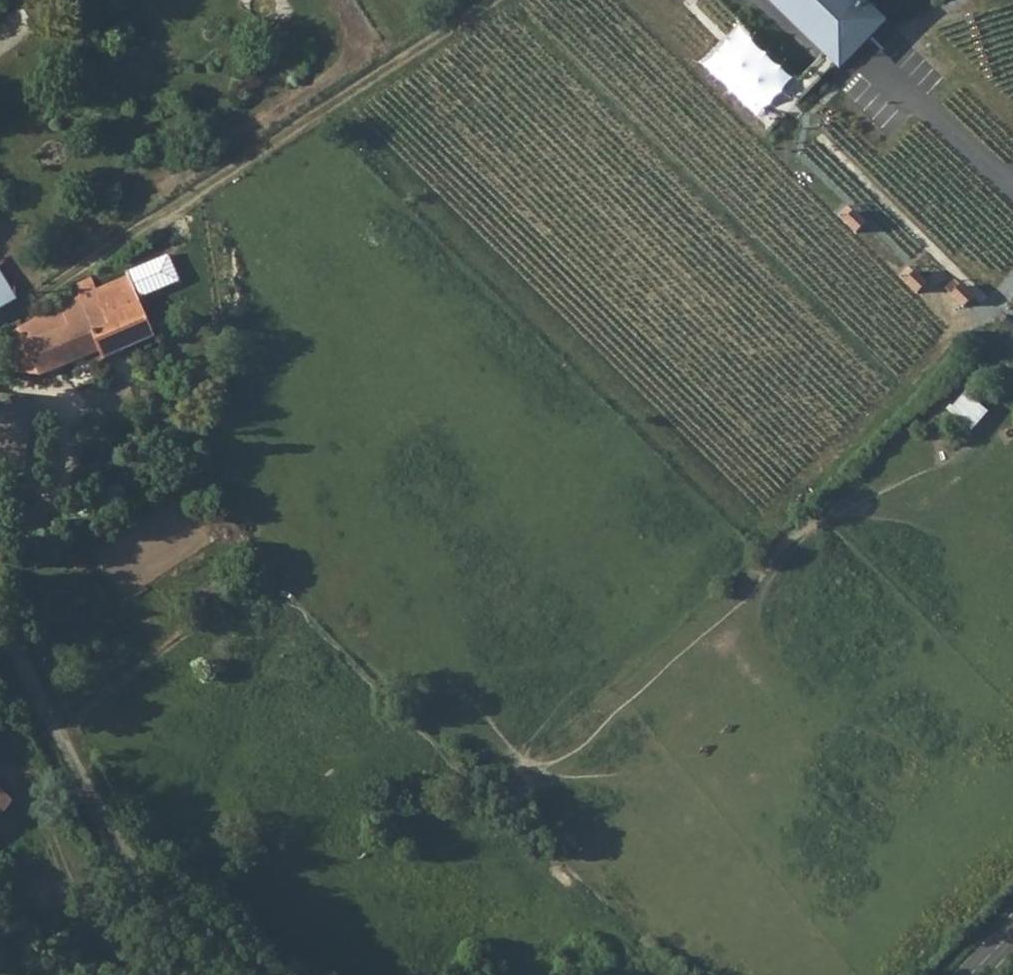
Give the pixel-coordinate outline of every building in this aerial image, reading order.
[(838,58),(878,16),(861,0),(778,0),(838,58)] [(743,24),(706,59),(758,113),(795,77),(743,24)] [(13,295),(0,273),(0,304),(13,295)] [(126,275),(93,289),(87,277),(72,284),(76,296),(57,305),(59,310),(3,334),(7,349),(0,352),(0,364),(9,375),(38,376),(88,357),(90,362),(152,336),(126,275)] [(968,392),(953,411),(976,429),(991,411),(968,392)]
